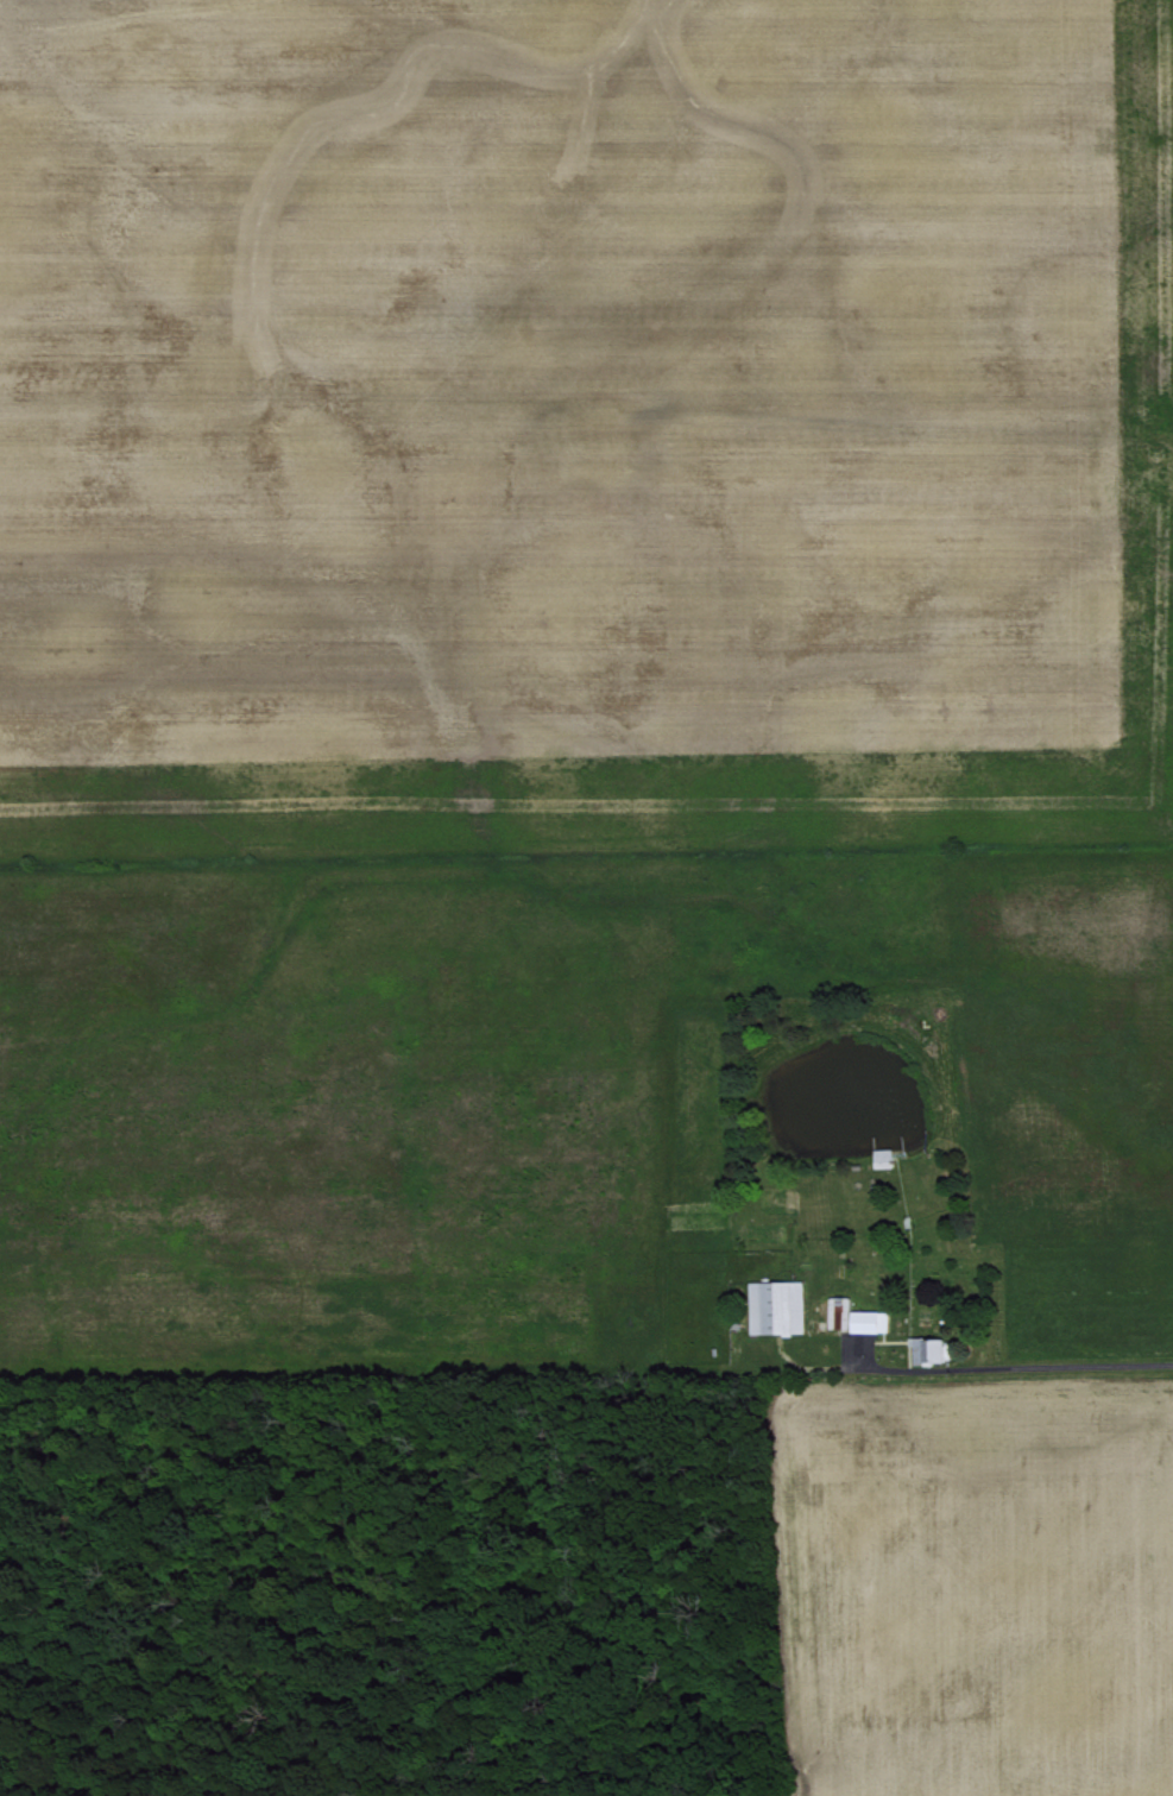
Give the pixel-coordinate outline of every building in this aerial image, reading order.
[(748,1333),(802,1332),(802,1280),(748,1280),(748,1333)] [(828,1295),(827,1327),(847,1327),(848,1296),(828,1295)] [(850,1332),(887,1331),(886,1309),(849,1310),(850,1332)]
